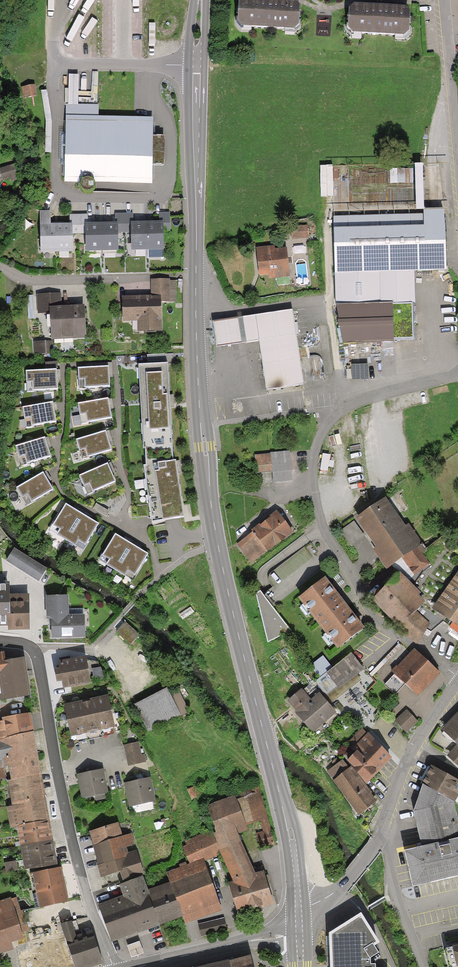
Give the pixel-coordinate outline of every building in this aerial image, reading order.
[(299,0),(244,0),(243,24),(302,27),(303,0),(299,0)] [(414,9),(353,6),(352,31),(413,33),(414,9)] [(77,74),(64,73),(64,104),(77,104),(77,74)] [(99,105),(66,105),(64,183),(81,184),(80,188),(84,192),(91,193),(95,189),(95,183),(152,184),(152,165),(164,165),(165,136),(152,136),(153,116),(99,116),(99,105)] [(0,168),(0,171),(4,183),(19,178),(14,164),(0,168)] [(334,195),(333,165),(321,166),(322,196),(334,195)] [(391,169),(391,183),(414,183),(414,169),(391,169)] [(54,211),(39,211),(39,253),(74,253),(74,231),(81,231),(81,213),(68,213),(68,219),(54,219),(54,211)] [(444,211),(329,214),(331,308),(390,306),(410,306),(414,306),(413,273),(445,272),(444,211)] [(159,221),(132,221),(130,221),(130,234),(130,249),(164,249),(164,230),(169,230),(169,212),(158,212),(159,221)] [(114,213),(114,221),(117,221),(117,234),(130,234),(130,221),(132,221),(132,213),(114,213)] [(114,221),(86,222),(86,250),(117,249),(117,234),(117,221),(114,221)] [(311,228),(293,228),(294,238),(311,238),(311,228)] [(272,245),(253,248),(257,280),(287,276),(284,247),(272,248),(272,245)] [(150,297),(119,298),(120,322),(136,322),(136,332),(162,331),(161,305),(169,304),(168,280),(149,280),(150,297)] [(390,306),(331,308),(340,344),(391,344),(391,340),(390,306)] [(390,306),(391,340),(412,339),(410,306),(390,306)] [(83,307),(47,308),(49,340),(84,338),(83,307)] [(291,309),(209,320),(212,346),(255,340),(262,388),(301,383),(291,309)] [(35,354),(47,354),(46,341),(35,342),(35,354)] [(149,523),(185,518),(176,458),(173,458),(171,432),(173,431),(169,361),(136,363),(141,451),(142,450),(143,463),(140,463),(149,523)] [(108,365),(77,367),(79,387),(109,385),(108,365)] [(56,369),(25,371),(27,390),(57,388),(56,369)] [(108,397),(78,402),(81,422),(111,417),(108,397)] [(52,401),(22,406),(25,425),(55,420),(52,401)] [(104,430),(75,439),(81,458),(110,449),(104,430)] [(45,436),(16,445),(21,464),(51,455),(45,436)] [(291,453),(254,454),(254,472),(271,472),(272,482),(292,481),(291,453)] [(107,462),(79,474),(86,492),(114,480),(107,462)] [(43,471),(17,486),(27,503),(53,488),(43,471)] [(385,495),(335,530),(347,546),(363,535),(385,567),(398,558),(408,573),(429,557),(385,495)] [(71,507),(65,503),(49,530),(82,549),(98,522),(88,517),(71,507)] [(280,509),(236,543),(252,563),(296,529),(280,509)] [(122,538),(114,533),(99,560),(132,580),(148,553),(137,547),(122,538)] [(46,570),(14,549),(6,562),(38,582),(46,570)] [(429,612),(457,631),(457,569),(429,612)] [(426,600),(396,574),(369,603),(399,629),(414,613),(426,600)] [(359,628),(321,576),(295,596),(333,648),(359,628)] [(0,583),(0,627),(6,627),(6,630),(28,630),(28,595),(10,595),(10,583),(0,583)] [(257,591),(254,593),(265,642),(289,631),(257,591)] [(51,639),(85,639),(85,615),(69,615),(69,596),(47,596),(47,618),(51,618),(51,622),(51,639)] [(429,624),(414,613),(399,629),(416,643),(429,624)] [(140,636),(125,623),(114,635),(129,648),(140,636)] [(435,670),(413,650),(390,675),(413,695),(435,670)] [(361,667),(350,653),(325,673),(335,687),(361,667)] [(8,660),(2,661),(0,656),(0,672),(8,660)] [(86,658),(58,662),(59,669),(55,670),(57,683),(62,683),(63,689),(90,685),(87,662),(86,658)] [(0,672),(0,701),(29,698),(22,659),(8,660),(0,672)] [(94,682),(106,680),(101,668),(92,669),(94,682)] [(167,689),(135,704),(149,733),(190,713),(177,687),(169,692),(167,689)] [(296,713),(294,715),(311,734),(334,713),(318,696),(312,701),(302,691),(288,704),(296,713)] [(108,695),(64,705),(71,738),(115,728),(108,695)] [(417,720),(405,709),(392,722),(404,733),(417,720)] [(443,732),(456,746),(447,757),(457,767),(457,714),(443,732)] [(32,732),(29,715),(0,718),(0,723),(0,741),(32,732)] [(361,728),(346,742),(355,752),(345,762),(350,768),(364,785),(390,758),(374,739),(361,728)] [(32,732),(0,741),(0,768),(6,767),(9,780),(39,775),(32,732)] [(139,743),(123,746),(128,766),(146,762),(144,754),(141,754),(139,743)] [(430,764),(420,781),(422,782),(454,801),(457,794),(457,781),(430,764)] [(364,785),(350,768),(331,780),(356,815),(375,802),(364,785)] [(88,773),(76,775),(82,800),(94,798),(95,801),(107,798),(106,795),(109,794),(103,769),(88,773)] [(39,775),(9,780),(5,782),(9,804),(43,798),(39,775)] [(134,781),(124,783),(129,808),(156,802),(151,777),(134,781)] [(203,804),(214,833),(221,849),(234,880),(229,881),(238,911),(274,903),(264,870),(256,872),(239,831),(248,827),(246,823),(260,820),(263,830),(254,833),(259,844),(274,844),(257,780),(233,786),(235,793),(203,804)] [(412,813),(420,847),(457,838),(457,819),(454,801),(422,782),(412,813)] [(48,820),(43,798),(9,804),(10,807),(5,807),(8,829),(15,827),(48,820)] [(48,820),(15,827),(18,845),(51,841),(48,820)] [(119,820),(85,831),(96,865),(135,851),(128,834),(124,835),(119,820)] [(214,833),(182,846),(189,862),(221,849),(214,833)] [(404,850),(412,886),(457,876),(457,838),(420,847),(404,850)] [(51,841),(18,845),(21,860),(22,869),(55,864),(51,841)] [(135,851),(96,865),(100,877),(118,871),(122,883),(143,875),(135,851)] [(171,882),(182,914),(185,923),(220,912),(201,859),(167,870),(171,882)] [(22,869),(21,860),(2,863),(3,871),(22,869)] [(59,869),(31,874),(38,908),(65,903),(59,869)] [(124,899),(98,908),(109,940),(160,922),(148,890),(143,875),(122,883),(119,883),(124,899)] [(171,882),(148,890),(160,922),(182,914),(171,882)] [(20,946),(18,939),(29,935),(19,902),(5,907),(3,899),(0,899),(0,952),(20,946)] [(325,933),(326,966),(371,966),(371,964),(365,964),(365,958),(374,952),(367,943),(373,941),(356,913),(325,933)] [(222,917),(197,924),(200,937),(226,931),(222,917)] [(17,954),(21,966),(77,966),(69,940),(63,924),(40,930),(42,947),(17,954)] [(69,940),(77,966),(85,966),(102,962),(94,933),(69,940)] [(450,966),(457,966),(457,945),(446,948),(450,966)] [(228,962),(230,966),(253,966),(250,956),(228,962)]
